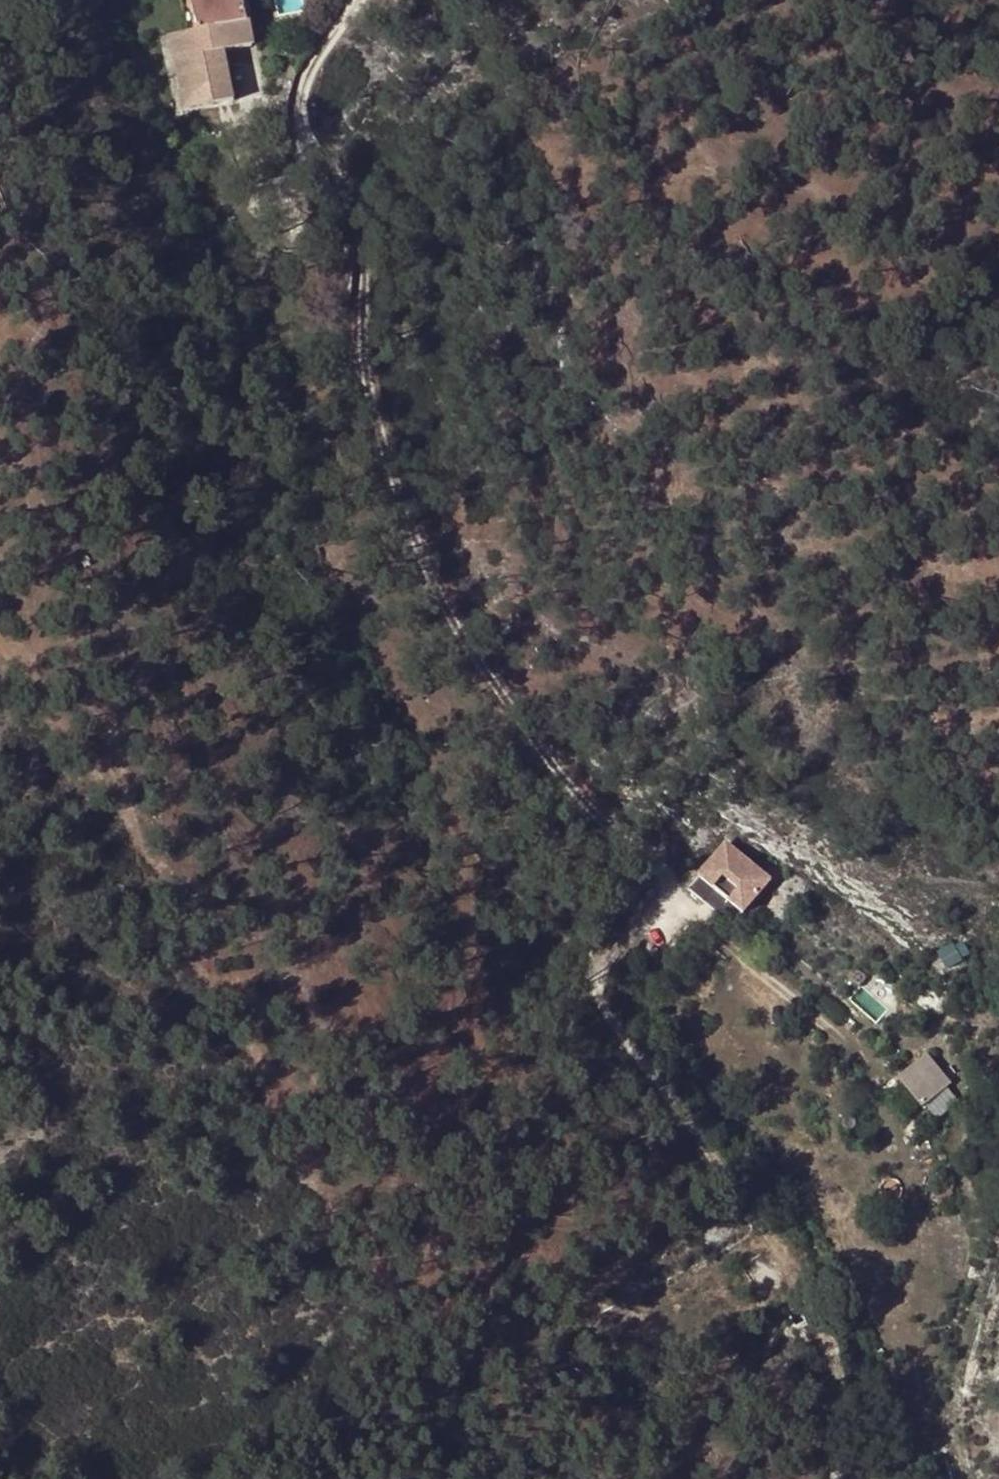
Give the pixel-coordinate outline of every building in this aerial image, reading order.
[(209,2),(193,5),(198,32),(188,34),(169,38),(184,111),(235,100),(225,51),(252,46),(243,0),(208,0),(209,2)] [(208,0),(181,0),(188,34),(198,32),(193,5),(209,2),(208,0)] [(252,46),(259,44),(250,0),(243,0),(252,46)] [(299,69),(289,66),(284,79),(294,83),(299,69)] [(734,915),(762,881),(716,842),(686,877),(704,892),(715,880),(730,893),(721,904),(734,915)] [(946,1079),(928,1053),(902,1071),(921,1097),(946,1079)] [(948,1084),(926,1105),(940,1118),(961,1098),(948,1084)]
